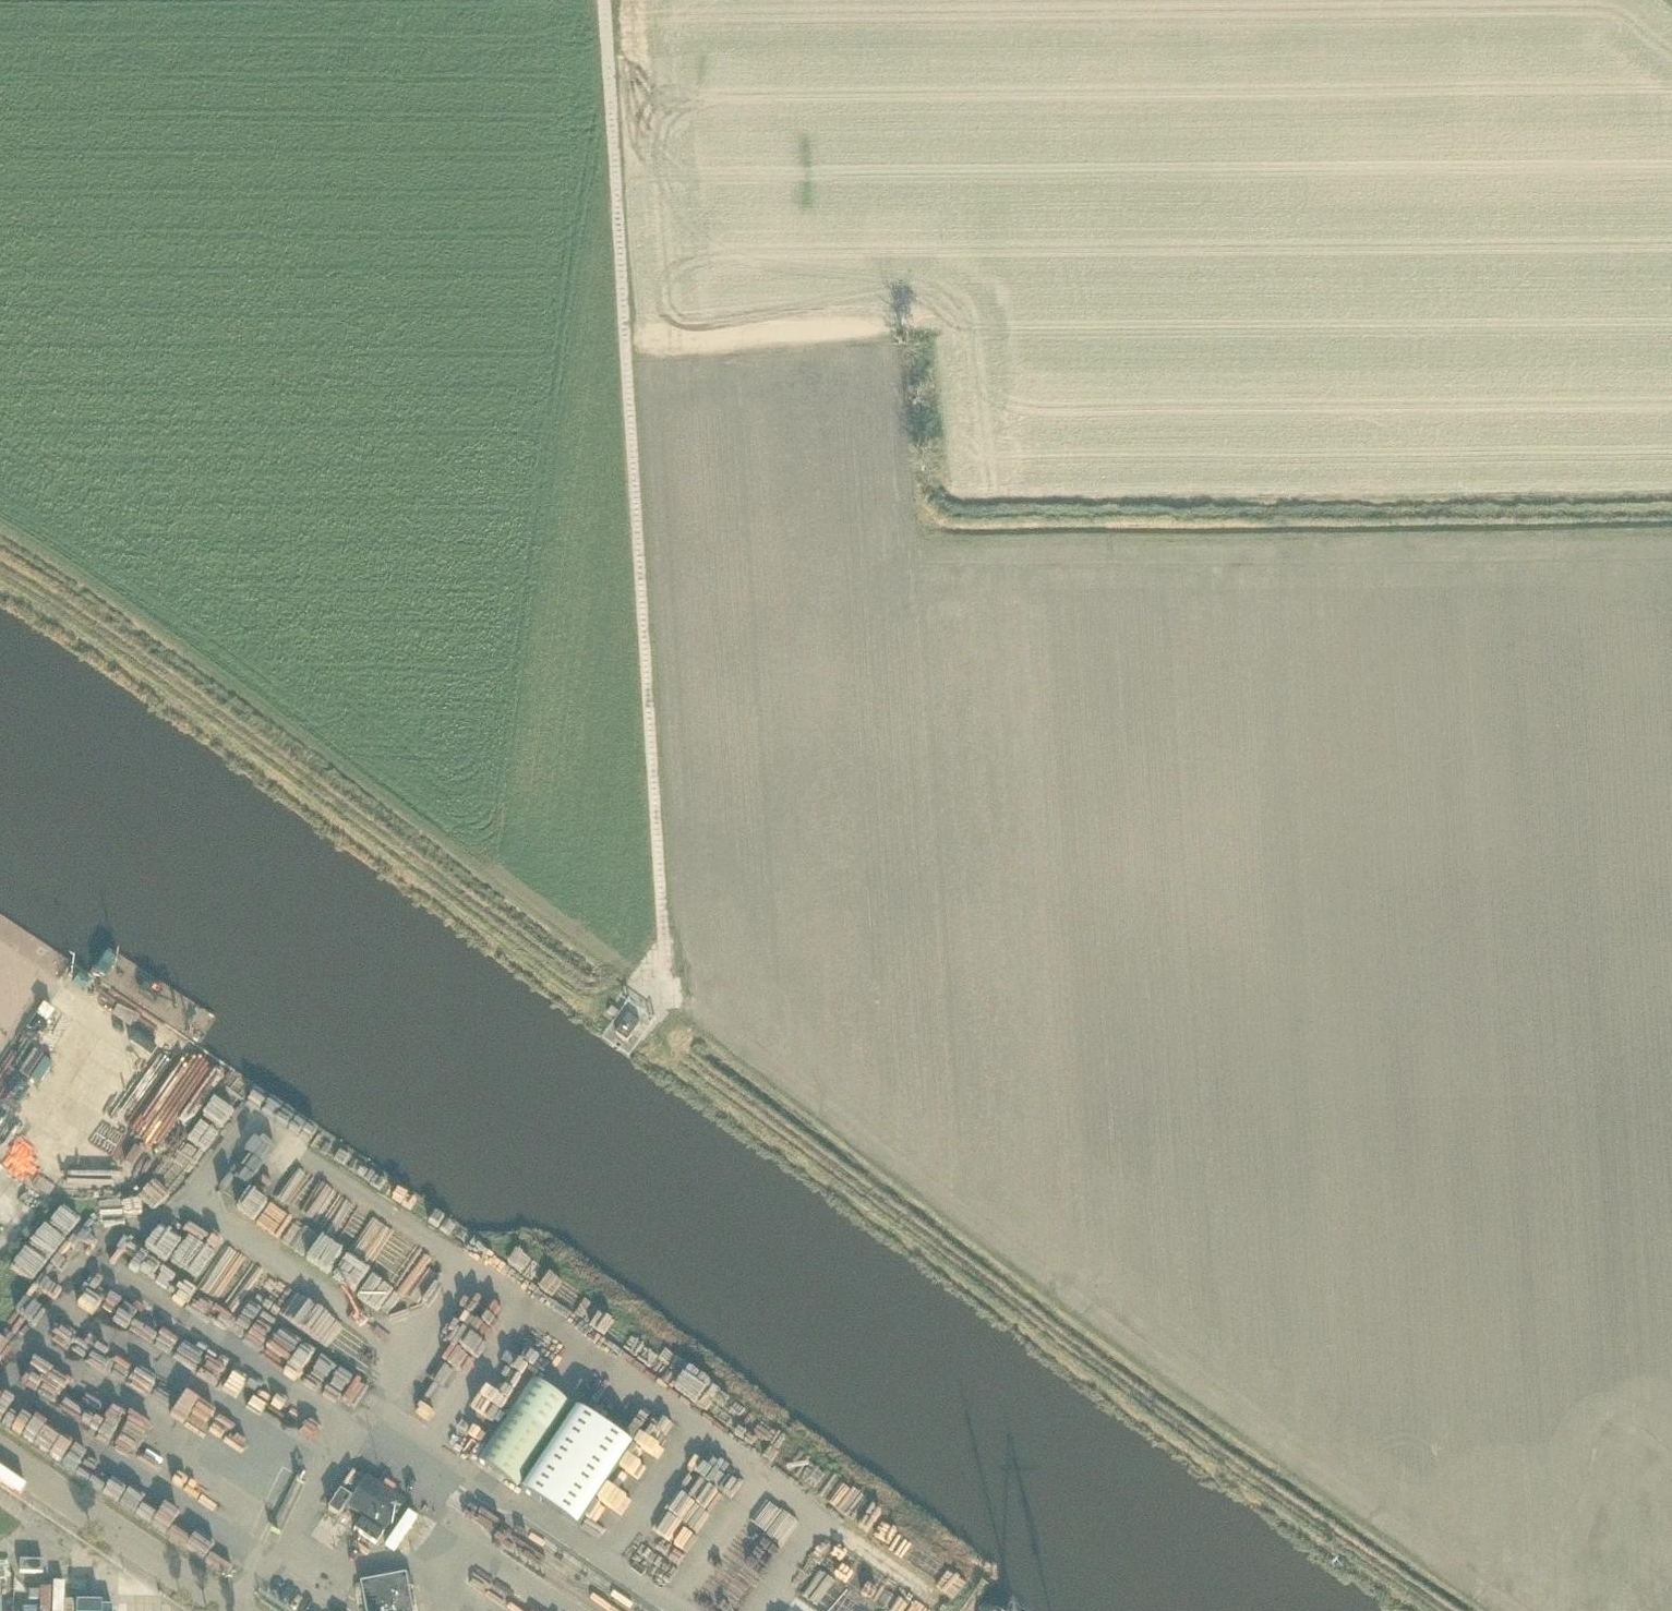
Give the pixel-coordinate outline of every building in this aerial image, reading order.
[(31,1035),(55,1049),(75,1015),(50,1001),(31,1035)] [(615,1019),(619,1013),(612,1008),(608,1014),(615,1019)] [(628,1045),(641,1026),(630,1018),(617,1036),(628,1045)] [(571,1406),(531,1380),(477,1461),(518,1488),(571,1406)] [(214,1417),(219,1409),(186,1388),(181,1395),(214,1417)] [(633,1447),(579,1411),(524,1492),(579,1529),(633,1447)] [(346,1510),(384,1535),(405,1503),(367,1478),(346,1510)] [(339,1518),(350,1501),(340,1494),(329,1511),(339,1518)] [(354,1534),(375,1549),(382,1538),(361,1523),(354,1534)] [(42,1576),(43,1564),(19,1563),(18,1575),(42,1576)] [(405,1576),(360,1585),(364,1610),(411,1610),(405,1576)]
